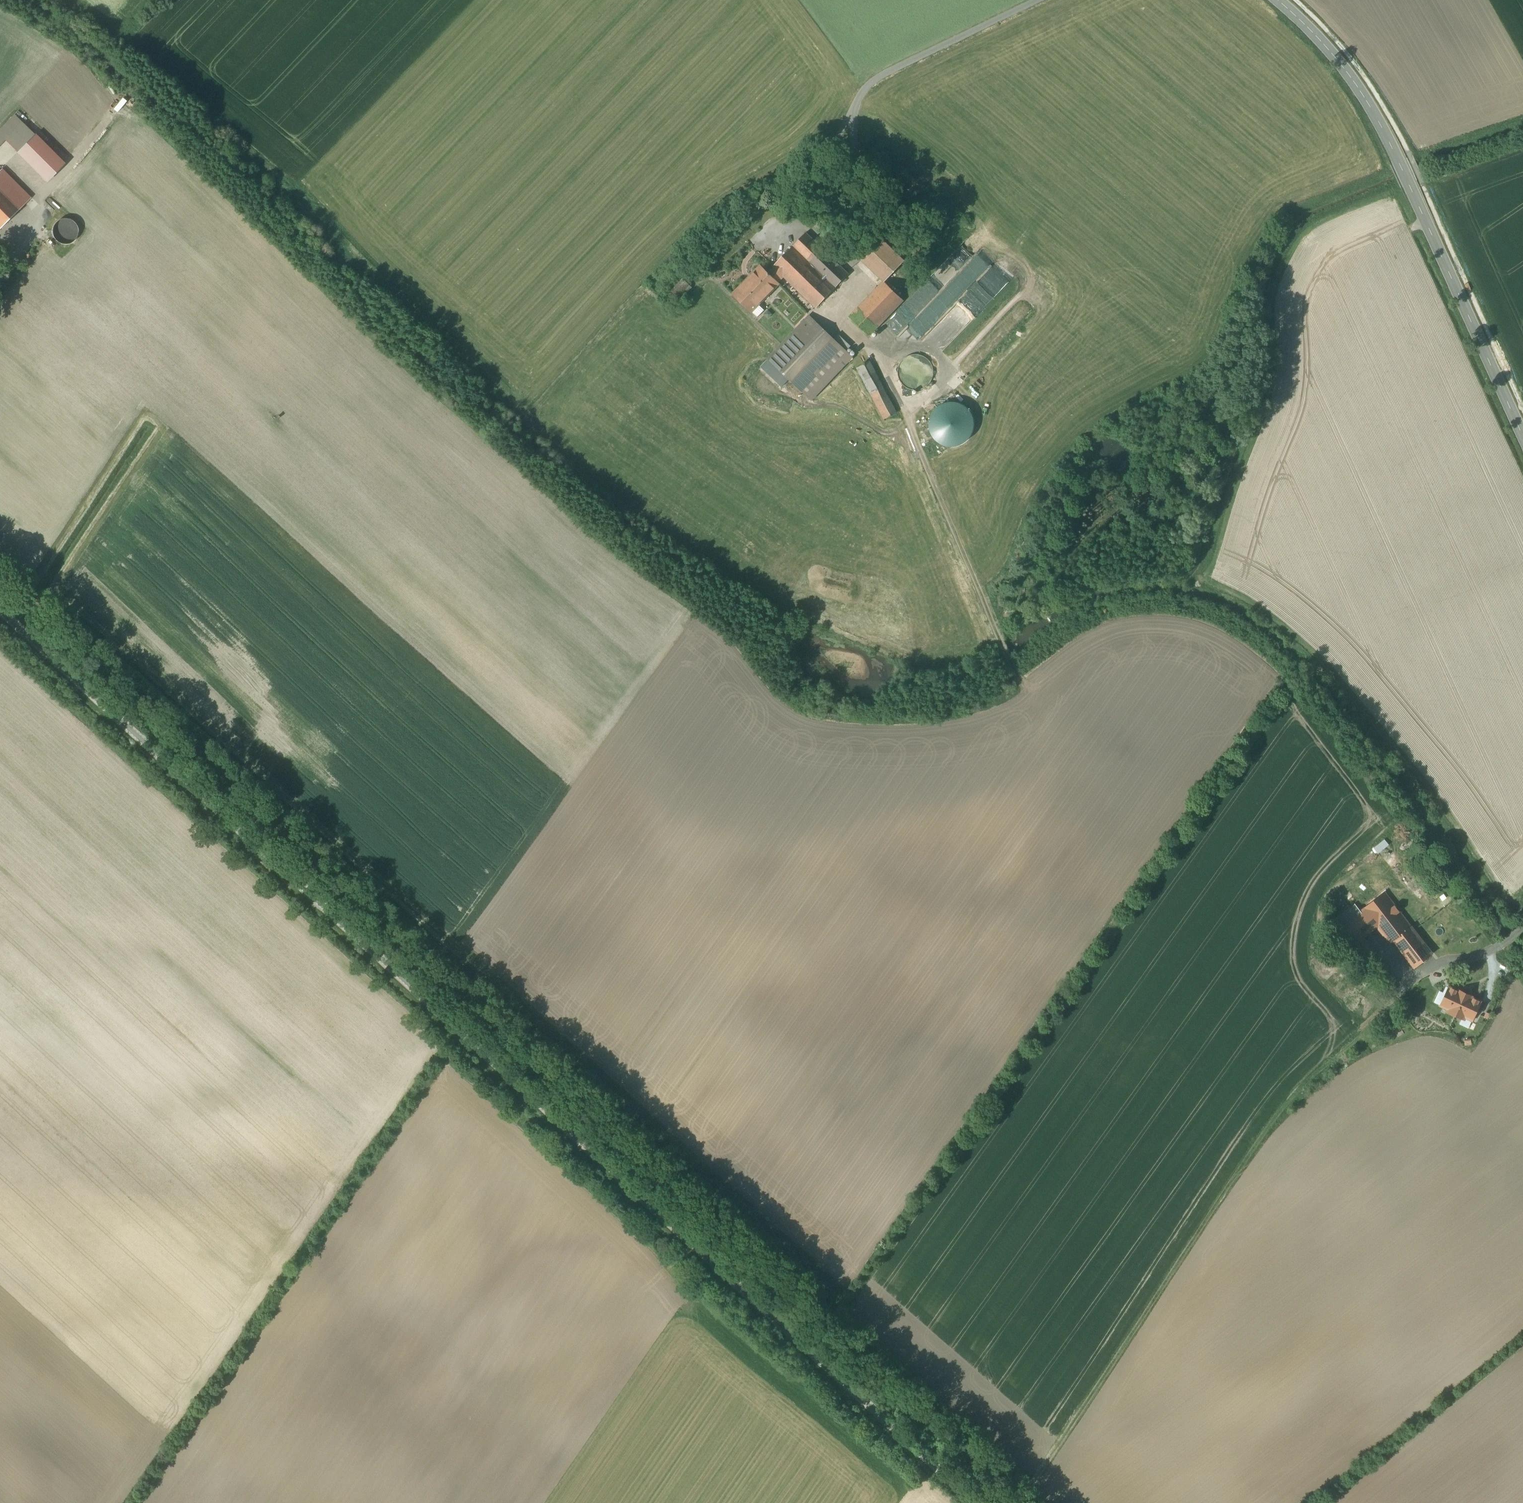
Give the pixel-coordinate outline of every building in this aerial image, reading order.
[(0,130),(0,146),(7,139),(20,152),(35,137),(14,116),(0,130)] [(36,135),(35,137),(20,152),(19,153),(47,182),(65,164),(36,135)] [(2,170),(0,172),(0,230),(31,199),(2,170)] [(59,243),(63,244),(68,244),(73,242),(77,238),(78,234),(78,228),(76,224),(72,220),(67,219),(61,219),(57,222),(54,226),(52,231),(53,235),(55,240),(59,243)] [(837,230),(831,237),(835,242),(840,237),(842,234),(837,230)] [(849,274),(806,233),(773,267),(774,268),(784,277),(816,308),(849,274)] [(904,261),(882,240),(862,260),(884,282),(904,261)] [(768,273),(761,266),(733,294),(751,313),(752,312),(759,305),(779,284),(778,283),(784,277),(774,268),(768,273)] [(869,336),(903,301),(884,282),(850,317),(869,336)] [(764,310),(759,305),(752,312),(758,317),(764,310)] [(834,340),(810,316),(783,344),(768,360),(789,380),(811,401),(852,359),(853,357),(846,351),(834,340)] [(838,335),(834,340),(846,351),(850,347),(838,335)] [(897,412),(865,352),(852,359),(885,419),(897,412)] [(923,357),(918,356),(912,356),(907,358),(903,362),(900,367),(899,372),(900,378),(902,383),(907,386),(912,389),(917,389),(923,388),(927,385),(931,381),(933,375),(933,370),(931,365),(928,360),(923,357)] [(789,380),(768,360),(761,367),(782,387),(789,380)] [(1428,894),(1420,883),(1413,888),(1421,899),(1428,894)] [(1411,928),(1384,894),(1363,910),(1357,903),(1333,922),(1385,989),(1397,980),(1364,937),(1377,927),(1391,944),(1394,941),(1414,967),(1431,954),(1411,928)] [(1459,993),(1449,988),(1441,1005),(1449,1009),(1448,1012),(1464,1019),(1465,1016),(1472,1020),(1480,1003),(1471,998),(1471,997),(1459,991),(1459,993)]
